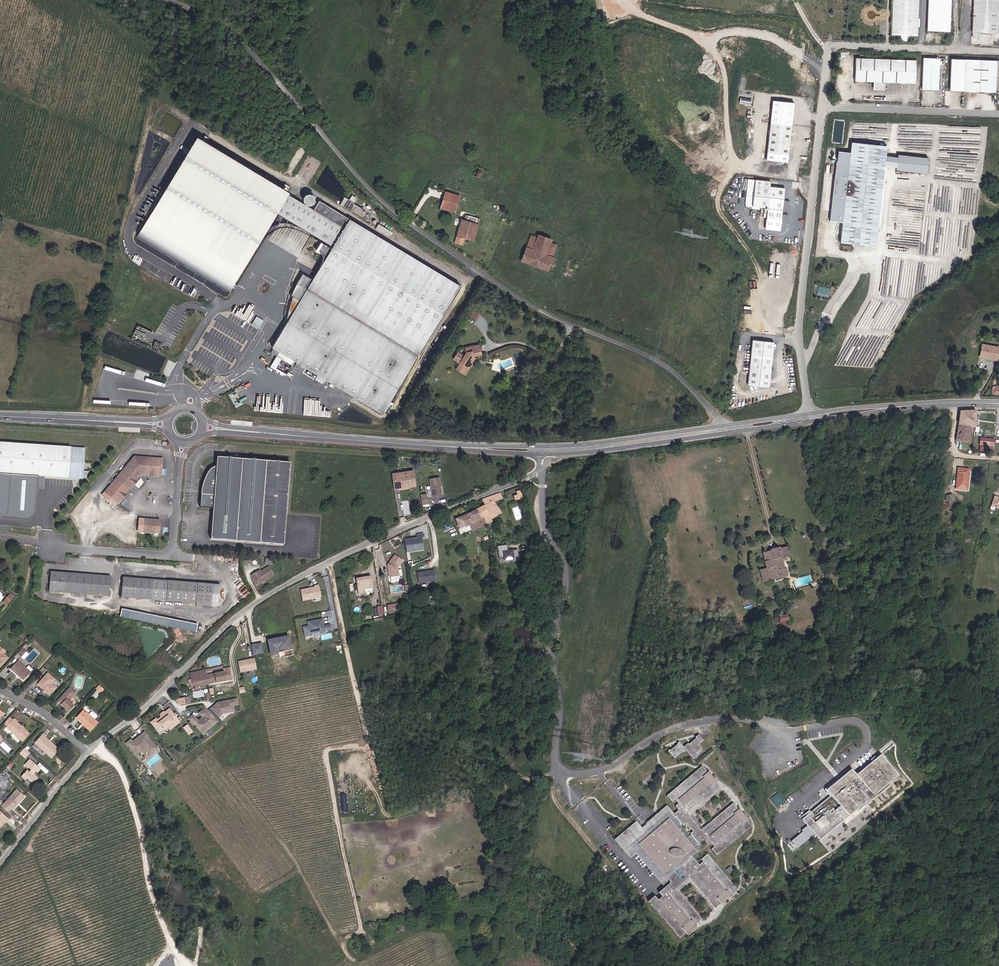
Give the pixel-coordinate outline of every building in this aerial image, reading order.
[(908,0),(893,0),(892,14),(895,15),(895,21),(892,22),(891,37),(917,38),(918,0),(908,0)] [(926,30),(951,31),(952,7),(950,7),(950,0),(927,0),(926,30)] [(971,35),(997,36),(998,0),(972,0),(971,35)] [(916,63),(855,60),(855,83),(874,84),(884,85),(915,86),(916,63)] [(938,93),(939,61),(923,60),(922,92),(938,93)] [(996,63),(964,62),(963,94),(994,95),(996,63)] [(884,92),(884,85),(874,84),(873,92),(884,92)] [(769,100),(764,160),(789,162),(794,102),(769,100)] [(292,191),(201,135),(139,235),(231,291),(279,213),(290,195),(292,191)] [(875,246),(886,147),(852,143),(841,243),(875,246)] [(783,209),(786,188),(770,186),(768,207),(783,209)] [(455,213),(460,196),(446,192),(441,209),(455,213)] [(322,199),(315,194),(311,199),(313,200),(312,202),(317,206),(322,199)] [(345,227),(290,195),(279,213),(334,245),(345,227)] [(357,198),(352,195),(349,200),(348,200),(344,207),(361,218),(363,218),(364,218),(365,218),(365,217),(366,216),(366,215),(366,214),(366,213),(365,212),(364,212),(364,211),(363,211),(364,210),(354,204),(357,198)] [(457,212),(453,225),(460,227),(456,243),(463,245),(465,239),(474,241),(479,219),(457,212)] [(313,281),(302,275),(300,279),(297,284),(295,289),(293,292),(292,295),(291,296),(300,301),(284,328),(272,348),(282,353),(279,357),(286,361),(288,357),(294,361),(383,414),(460,286),(350,219),(345,227),(334,245),(313,281)] [(534,247),(538,238),(531,236),(527,248),(526,248),(522,259),(522,260),(548,270),(553,257),(552,257),(556,245),(550,242),(547,252),(534,247)] [(538,236),(538,238),(534,247),(547,252),(550,242),(551,241),(538,236)] [(285,325),(284,328),(300,301),(291,296),(291,299),(289,302),(289,305),(288,308),(286,314),(285,318),(285,321),(285,325)] [(472,316),(477,319),(481,314),(475,310),(472,316)] [(771,343),(750,341),(745,386),(766,389),(771,343)] [(466,354),(472,358),(482,356),(480,345),(466,347),(467,352),(466,354)] [(982,346),(980,357),(996,361),(998,350),(982,346)] [(472,358),(466,354),(463,358),(462,357),(463,355),(458,352),(454,359),(460,363),(457,369),(460,370),(461,369),(465,372),(467,367),(470,369),(472,365),(472,364),(470,362),(472,358)] [(292,365),(294,361),(288,357),(286,361),(292,365)] [(974,426),(976,410),(958,410),(957,424),(959,424),(956,441),(970,443),(971,426),(974,426)] [(979,450),(993,451),(993,445),(993,439),(980,437),(979,450)] [(87,447),(0,441),(0,472),(42,475),(85,478),(87,447)] [(116,505),(144,473),(163,474),(164,458),(136,456),(103,494),(116,505)] [(285,544),(291,462),(218,456),(218,465),(213,467),(210,469),(207,473),(205,477),(203,484),(202,493),(215,494),(212,538),(285,544)] [(958,468),(956,489),(967,490),(969,469),(958,468)] [(414,485),(411,470),(390,474),(393,488),(398,487),(397,485),(408,483),(409,485),(414,485)] [(42,475),(0,472),(0,516),(33,518),(40,512),(42,475)] [(442,495),(438,477),(428,479),(432,497),(442,495)] [(518,490),(518,495),(515,495),(516,500),(523,499),(523,490),(518,490)] [(428,503),(428,499),(427,498),(426,493),(420,494),(422,504),(428,503)] [(480,519),(485,516),(489,514),(491,520),(502,514),(499,507),(497,508),(495,503),(503,499),(500,493),(482,501),(485,507),(476,511),(480,519)] [(998,508),(998,496),(994,495),(990,505),(998,508)] [(486,525),(485,516),(480,519),(476,511),(455,520),(459,529),(471,524),(472,527),(474,526),(476,529),(486,525)] [(160,532),(160,519),(140,518),(139,531),(160,532)] [(841,538),(839,532),(830,535),(832,541),(841,538)] [(406,552),(426,550),(425,533),(417,534),(417,538),(405,539),(406,552)] [(516,559),(516,549),(509,549),(509,545),(499,545),(499,559),(516,559)] [(762,554),(765,569),(769,568),(772,580),(787,575),(788,575),(786,568),(785,568),(781,557),(790,555),(787,545),(779,548),(778,547),(769,549),(769,551),(762,554)] [(396,567),(402,560),(393,554),(386,565),(388,577),(398,575),(396,567)] [(256,571),(261,581),(278,573),(274,564),(267,568),(267,569),(266,570),(265,567),(256,571)] [(769,580),(765,569),(760,571),(763,582),(769,580)] [(420,582),(437,581),(437,570),(419,571),(420,582)] [(112,576),(52,572),(51,591),(111,596),(112,576)] [(125,577),(123,596),(198,601),(198,603),(219,604),(220,583),(125,577)] [(369,577),(356,579),(358,595),(364,594),(364,591),(371,589),(369,577)] [(302,600),(323,597),(321,585),(301,588),(302,600)] [(10,594),(2,603),(6,606),(14,597),(10,594)] [(388,605),(390,613),(401,611),(399,602),(388,605)] [(122,618),(199,631),(200,622),(123,609),(122,618)] [(785,614),(777,616),(779,623),(786,621),(786,620),(785,614)] [(324,618),(308,620),(309,625),(304,626),(306,637),(313,635),(313,633),(321,632),(322,632),(333,631),(332,624),(325,625),(324,618)] [(26,654),(22,650),(17,656),(21,659),(26,654)] [(256,657),(239,660),(242,672),(258,669),(256,657)] [(31,673),(18,662),(11,670),(24,681),(31,673)] [(224,670),(224,669),(223,664),(206,667),(207,674),(224,670)] [(207,674),(206,667),(189,671),(192,684),(189,685),(190,688),(231,678),(228,668),(224,669),(224,670),(207,674)] [(51,696),(56,690),(51,686),(55,681),(49,675),(39,685),(45,691),(47,693),(51,696)] [(100,695),(104,690),(100,686),(96,690),(100,695)] [(68,712),(74,705),(69,701),(71,699),(75,694),(70,689),(59,701),(62,703),(60,705),(68,712)] [(201,693),(187,696),(188,702),(202,699),(201,693)] [(188,716),(198,728),(201,725),(203,728),(206,728),(216,720),(217,721),(220,720),(217,716),(221,712),(227,711),(226,709),(232,708),(231,704),(236,703),(235,698),(217,702),(217,703),(216,704),(214,704),(211,707),(213,710),(210,713),(207,709),(204,706),(198,711),(201,715),(203,714),(203,715),(200,718),(198,717),(196,719),(191,713),(188,716)] [(151,721),(158,730),(162,727),(162,728),(164,728),(167,726),(168,724),(167,723),(171,720),(174,724),(179,721),(169,708),(165,711),(163,711),(160,713),(160,715),(162,716),(160,717),(159,717),(157,719),(156,717),(151,721)] [(84,725),(83,726),(89,731),(97,722),(83,710),(76,717),(82,723),(84,725)] [(7,726),(13,720),(10,718),(5,724),(7,726)] [(21,726),(14,719),(13,720),(7,726),(7,727),(22,741),(30,734),(24,728),(21,726)] [(184,727),(190,735),(194,731),(188,724),(184,727)] [(124,741),(133,752),(137,749),(140,749),(143,747),(144,747),(147,748),(149,746),(152,749),(155,747),(142,731),(136,735),(138,737),(135,739),(135,738),(133,738),(130,740),(128,738),(124,741)] [(59,750),(45,737),(46,736),(44,734),(35,743),(51,758),(59,750)] [(696,753),(701,748),(698,745),(703,740),(698,735),(695,737),(696,738),(688,745),(688,743),(683,747),(679,742),(677,743),(677,744),(670,750),(669,749),(667,751),(674,759),(685,749),(693,759),(698,756),(696,753)] [(26,757),(29,753),(24,749),(21,752),(26,757)] [(899,775),(881,754),(856,775),(851,769),(840,778),(827,789),(831,795),(802,819),(820,840),(899,775)] [(26,782),(28,780),(34,785),(39,779),(34,775),(36,773),(38,774),(41,770),(33,763),(28,769),(31,772),(30,774),(27,772),(21,778),(26,782)] [(688,816),(721,789),(715,783),(712,785),(710,783),(705,788),(700,782),(706,778),(704,775),(707,773),(702,766),(666,796),(671,802),(675,800),(678,803),(674,806),(678,810),(673,814),(666,806),(660,810),(669,821),(675,817),(682,826),(685,823),(693,832),(690,835),(697,844),(692,848),(693,850),(699,845),(704,842),(707,846),(711,843),(714,847),(710,849),(716,856),(751,826),(746,820),(743,822),(741,820),(735,825),(731,819),(737,815),(735,812),(738,810),(732,803),(700,830),(688,816)] [(715,783),(707,773),(704,775),(706,778),(700,782),(705,788),(710,783),(712,785),(715,783)] [(13,810),(25,796),(17,789),(2,806),(9,813),(12,809),(13,810)] [(692,848),(669,821),(660,810),(645,823),(646,824),(641,828),(635,821),(613,839),(625,854),(634,847),(669,889),(660,897),(656,900),(653,896),(647,901),(678,939),(684,933),(681,930),(684,928),(679,923),(684,918),(689,924),(691,922),(694,925),(701,919),(675,888),(687,878),(713,909),(720,904),(717,901),(719,899),(715,893),(720,888),(725,894),(727,892),(730,895),(736,890),(706,854),(700,859),(702,862),(698,865),(689,854),(693,850),(692,848)] [(746,820),(738,810),(735,812),(737,815),(731,819),(735,825),(741,820),(743,822),(746,820)] [(646,824),(645,823),(640,817),(635,821),(641,828),(646,824)] [(669,889),(634,847),(625,854),(629,858),(635,853),(663,887),(657,892),(660,897),(669,889)] [(720,904),(730,895),(727,892),(725,894),(720,888),(715,893),(719,899),(717,901),(720,904)] [(684,933),(694,925),(691,922),(689,924),(684,918),(679,923),(684,928),(681,930),(684,933)] [(358,953),(366,949),(364,944),(356,948),(358,953)]
